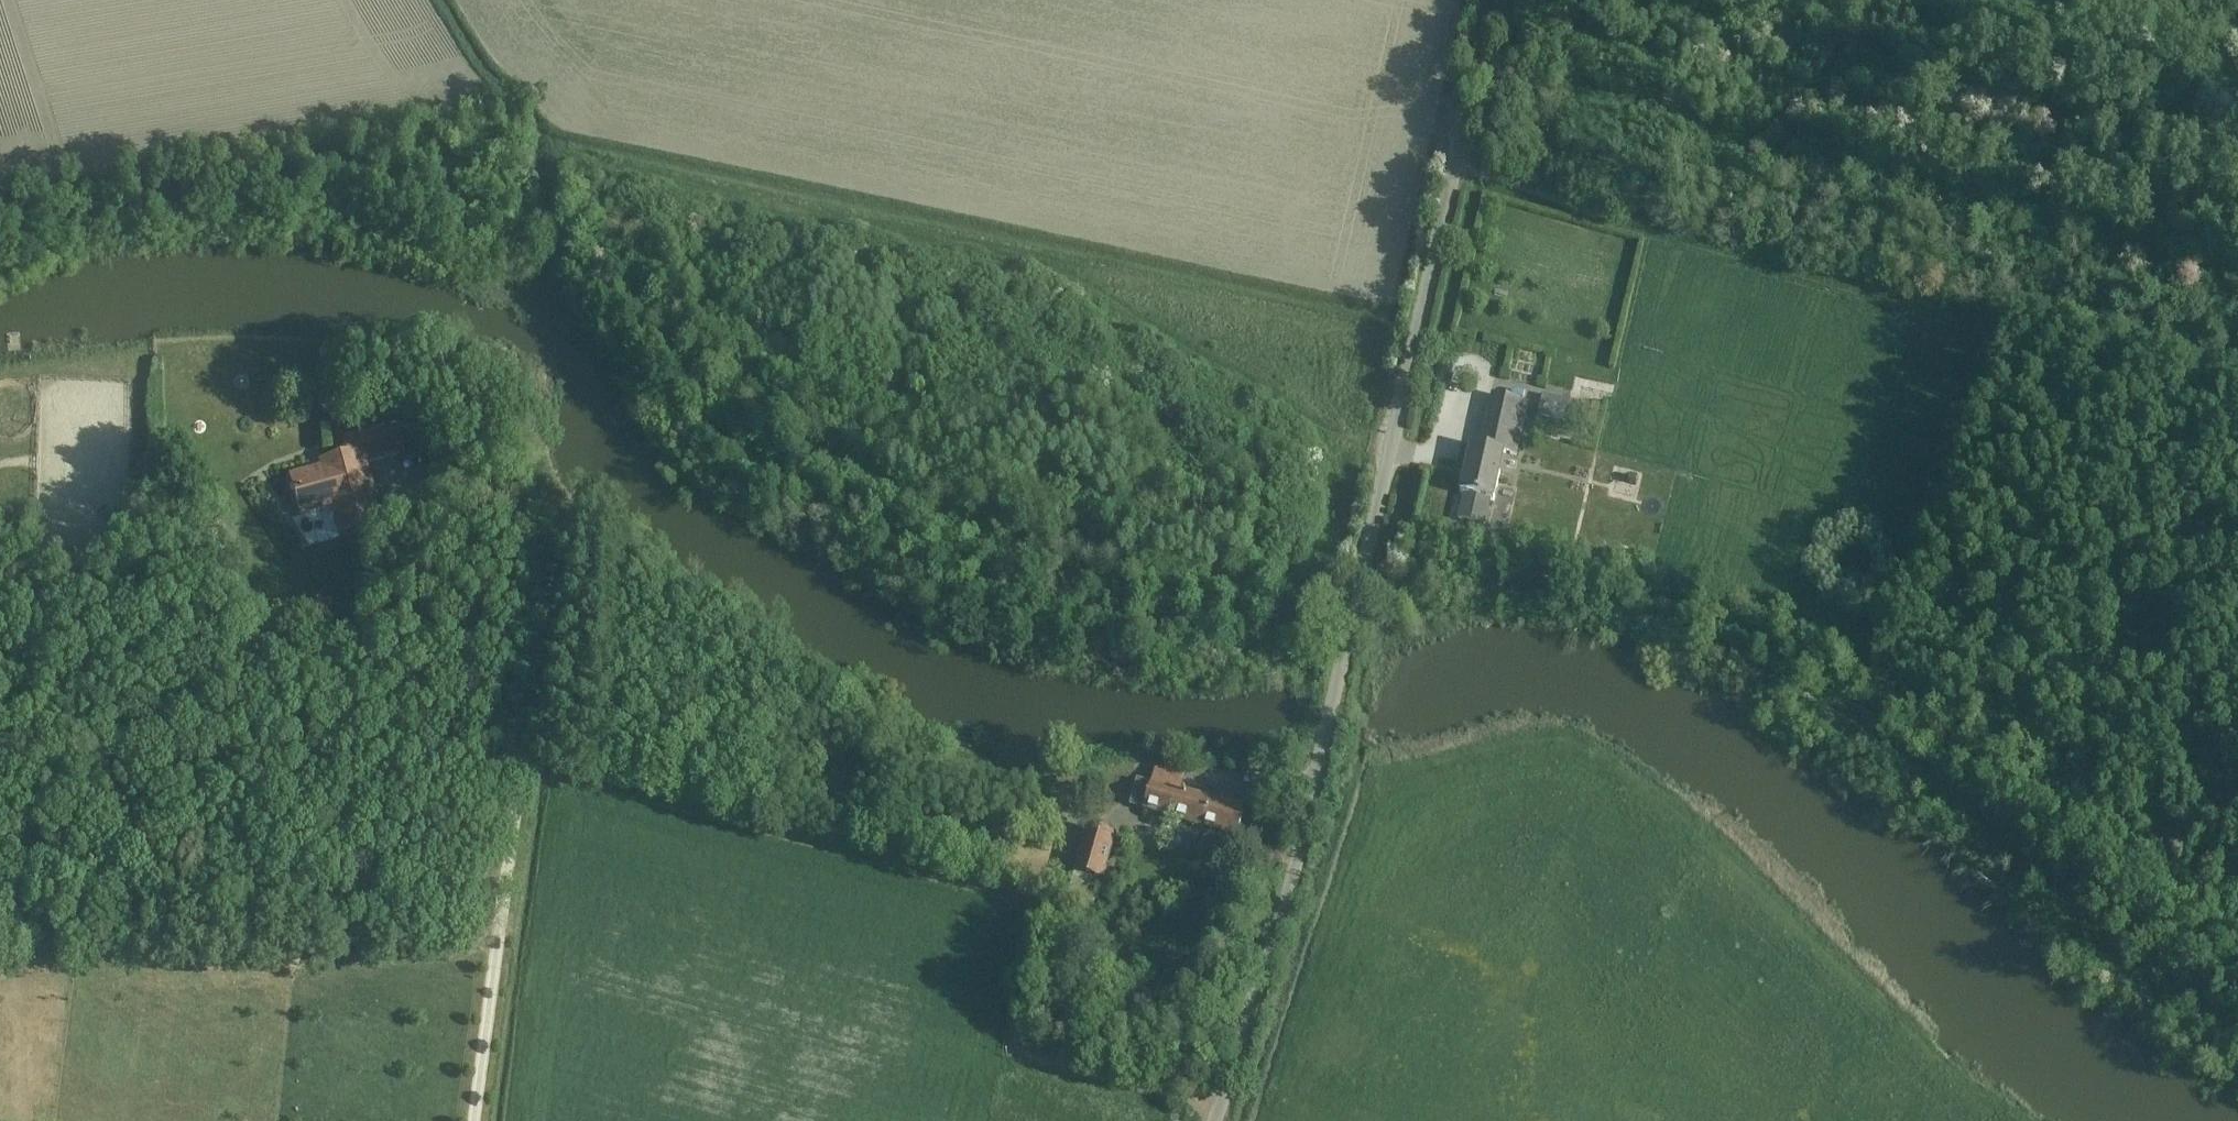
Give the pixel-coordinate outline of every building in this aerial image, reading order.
[(1515,457),(1527,405),(1492,397),(1476,468),(1465,466),(1458,496),(1461,497),(1456,520),(1483,527),(1489,503),(1494,505),(1501,475),(1498,474),(1503,454),(1515,457)] [(368,477),(365,463),(402,454),(395,425),(343,438),(347,454),(319,461),(321,469),(290,476),(299,512),(329,504),(336,530),(375,520),(364,478),(368,477)] [(1237,837),(1246,805),(1219,797),(1218,803),(1180,792),(1184,777),(1156,769),(1151,784),(1143,782),(1135,808),(1145,811),(1171,818),(1237,837)] [(1084,825),(1067,890),(1096,898),(1113,833),(1084,825)]
